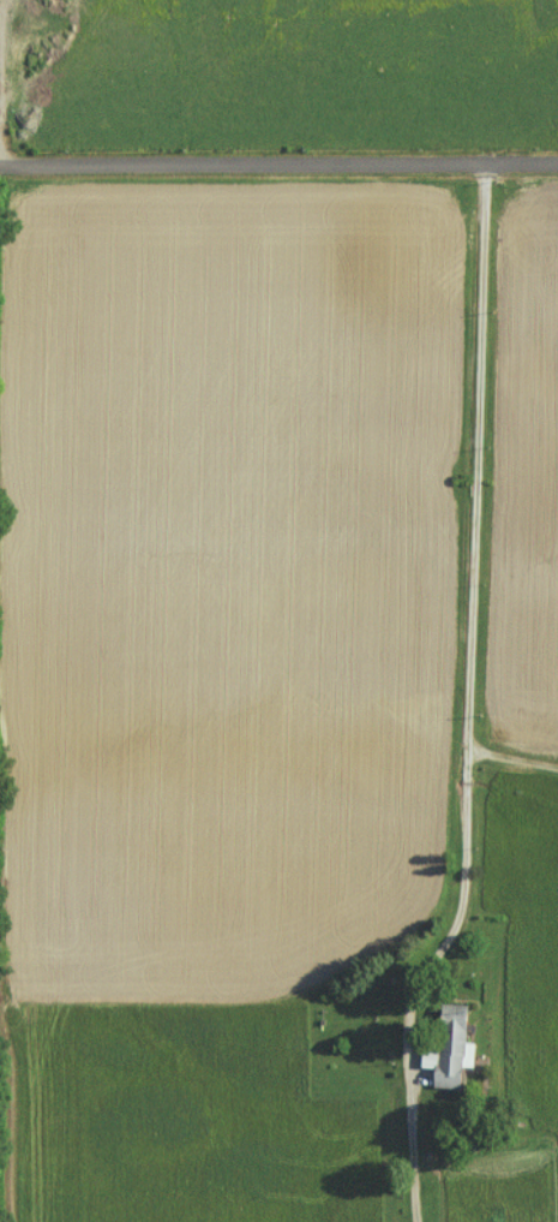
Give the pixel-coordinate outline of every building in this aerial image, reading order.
[(437,1088),(464,1089),(466,1067),(476,1068),(477,1043),(470,1042),(472,1005),(447,1004),(445,1049),(425,1048),(424,1067),(438,1068),(437,1088)]
